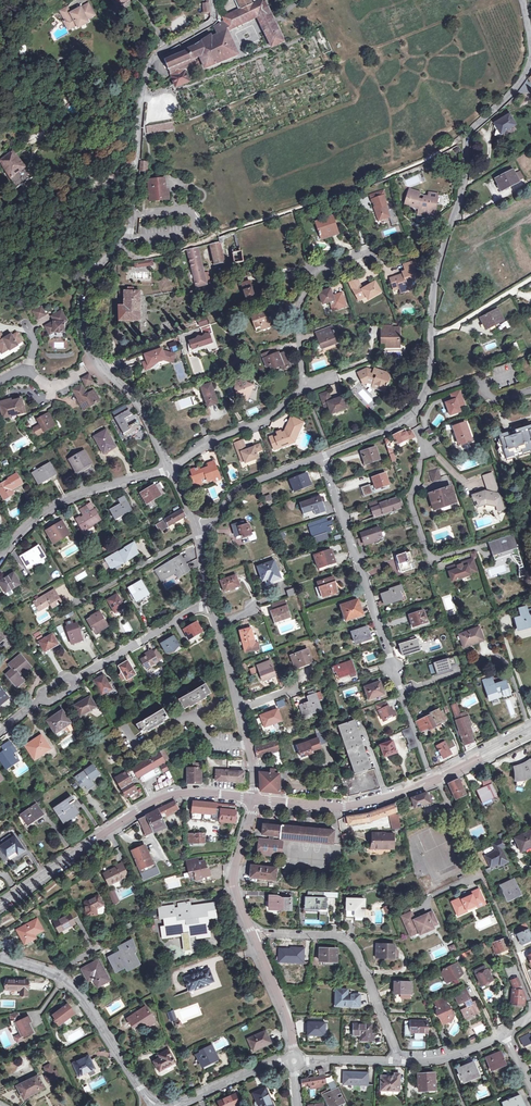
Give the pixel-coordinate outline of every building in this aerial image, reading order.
[(185,71),(178,75),(176,71),(202,60),(203,64),(205,68),(238,55),(227,31),(257,17),(272,47),(284,42),(265,3),(253,8),(250,0),(237,0),(241,9),(223,18),(225,23),(222,26),(221,24),(215,28),(216,32),(210,35),(209,32),(200,36),(201,38),(199,40),(198,39),(194,41),(193,42),(194,43),(188,45),(187,43),(179,46),(180,48),(163,56),(162,56),(164,60),(163,61),(164,62),(165,62),(168,69),(167,69),(167,70),(168,70),(170,74),(171,74),(172,77),(176,87),(189,82),(185,71)] [(63,22),(64,23),(68,21),(71,27),(76,24),(77,26),(78,27),(87,22),(86,21),(85,19),(94,14),(88,4),(71,13),(67,7),(59,11),(65,21),(63,22)] [(68,21),(64,23),(68,31),(77,26),(76,24),(71,27),(68,21)] [(178,75),(185,71),(203,64),(202,60),(176,71),(178,75)] [(530,93),(530,84),(527,78),(517,93),(530,93)] [(501,133),(515,124),(510,115),(496,123),(501,133)] [(167,130),(166,124),(146,128),(147,134),(167,130)] [(31,179),(18,162),(20,161),(13,151),(2,160),(0,161),(10,179),(17,188),(31,179)] [(31,179),(33,177),(20,161),(18,162),(31,179)] [(503,190),(518,182),(512,171),(496,180),(498,183),(500,183),(503,190)] [(160,200),(166,199),(166,192),(165,179),(148,180),(150,202),(160,200)] [(501,192),(504,198),(515,191),(512,186),(501,192)] [(372,200),(379,221),(389,217),(392,225),(398,223),(396,216),(394,216),(391,207),(387,205),(384,196),(385,196),(384,191),(370,195),(372,200)] [(420,212),(420,214),(432,216),(432,214),(433,214),(437,194),(431,192),(430,197),(424,196),(423,200),(419,199),(420,194),(410,192),(407,204),(416,206),(417,205),(420,206),(420,212)] [(333,216),(316,222),(320,232),(319,232),(321,239),(339,233),(333,216)] [(220,244),(224,242),(223,240),(231,236),(229,233),(218,238),(219,242),(220,241),(220,244)] [(220,241),(219,242),(210,244),(215,264),(224,262),(223,255),(220,244),(220,241)] [(208,272),(207,272),(202,273),(200,267),(196,247),(186,249),(198,287),(211,284),(208,272)] [(232,263),(243,262),(242,251),(231,251),(232,263)] [(398,277),(398,276),(390,278),(392,284),(395,283),(396,287),(399,287),(400,289),(401,292),(413,288),(411,283),(418,280),(413,269),(415,268),(413,262),(404,265),(406,271),(402,272),(403,274),(403,275),(398,277)] [(241,284),(247,300),(255,297),(249,281),(241,284)] [(359,284),(352,288),(351,288),(359,300),(366,296),(368,299),(380,292),(374,282),(362,289),(359,284)] [(329,302),(331,307),(334,306),(336,310),(346,306),(342,294),(333,297),(330,289),(319,293),(323,304),(329,302)] [(120,292),(120,295),(125,295),(125,306),(119,306),(119,321),(141,321),(140,293),(136,292),(136,290),(131,290),(126,290),(126,292),(120,292)] [(250,313),(256,327),(261,325),(262,329),(269,327),(269,324),(276,322),(273,313),(266,315),(263,308),(250,313)] [(43,317),(38,310),(34,312),(38,320),(43,317)] [(487,329),(503,321),(497,310),(481,318),(487,329)] [(64,333),(64,324),(67,322),(62,312),(53,318),(55,321),(54,324),(46,328),(50,335),(54,333),(64,333)] [(197,320),(199,326),(207,324),(205,317),(197,320)] [(500,332),(510,327),(507,321),(497,326),(500,332)] [(212,333),(210,325),(199,328),(202,337),(198,337),(196,339),(189,341),(190,343),(188,344),(189,353),(192,351),(193,353),(196,352),(196,351),(206,347),(209,351),(212,350),(212,351),(218,349),(212,333)] [(381,325),(381,344),(385,344),(385,348),(399,347),(399,327),(392,327),(392,325),(381,325)] [(319,340),(316,341),(319,348),(322,348),(322,349),(335,344),(333,338),(335,337),(334,334),(335,333),(334,331),(333,331),(332,327),(316,333),(319,340)] [(0,351),(4,349),(6,352),(9,349),(11,351),(18,346),(17,345),(22,342),(17,333),(12,336),(11,335),(9,336),(6,338),(3,339),(0,333),(0,351)] [(168,343),(170,351),(177,350),(175,341),(168,343)] [(140,365),(144,364),(147,372),(173,364),(176,356),(163,352),(162,350),(138,358),(140,365)] [(286,357),(286,355),(285,352),(278,355),(279,356),(276,356),(275,354),(263,359),(266,367),(270,365),(271,370),(281,366),(282,369),(290,366),(286,357)] [(387,376),(388,373),(377,369),(374,371),(370,370),(368,371),(366,368),(358,372),(364,383),(367,382),(374,384),(375,387),(382,389),(385,388),(386,386),(387,384),(387,383),(389,377),(387,376)] [(89,375),(85,378),(89,385),(94,383),(89,375)] [(242,395),(244,401),(247,400),(253,385),(246,382),(246,381),(245,377),(235,381),(237,385),(236,386),(237,388),(236,389),(238,397),(242,395)] [(208,406),(218,403),(211,383),(201,386),(208,406)] [(79,400),(82,406),(85,404),(87,405),(89,409),(101,402),(95,392),(88,395),(82,385),(73,390),(75,393),(76,393),(80,400),(79,400)] [(6,400),(7,401),(11,400),(8,391),(1,393),(3,400),(6,400)] [(55,402),(57,393),(48,391),(46,400),(55,402)] [(459,406),(465,404),(460,391),(451,394),(453,400),(446,402),(451,415),(461,411),(459,406)] [(325,406),(328,405),(332,413),(346,408),(342,397),(331,401),(328,392),(320,395),(325,406)] [(7,401),(0,403),(0,406),(3,419),(11,417),(11,416),(17,415),(23,414),(21,407),(23,407),(22,400),(11,403),(7,404),(7,401)] [(113,411),(116,417),(128,410),(125,404),(113,411)] [(499,436),(508,433),(509,436),(512,435),(513,435),(515,435),(515,436),(517,435),(516,431),(530,426),(530,405),(493,417),(499,436)] [(128,410),(116,417),(114,418),(126,438),(137,431),(133,424),(129,426),(124,419),(132,415),(129,409),(128,410)] [(45,432),(54,427),(52,424),(54,423),(49,414),(38,420),(41,425),(33,429),(37,436),(45,432)] [(269,437),(273,446),(278,444),(282,446),(290,443),(293,436),(296,437),(301,424),(299,423),(300,421),(292,417),(288,428),(287,427),(286,427),(284,431),(281,432),(280,431),(278,432),(277,434),(269,437)] [(133,424),(137,431),(141,429),(137,422),(133,424)] [(459,445),(472,441),(466,423),(453,427),(459,445)] [(499,436),(500,440),(499,440),(497,443),(498,447),(499,447),(498,451),(499,453),(500,454),(502,459),(504,459),(530,451),(530,426),(516,431),(517,435),(515,436),(515,435),(513,435),(512,435),(509,436),(508,433),(499,436)] [(116,447),(113,442),(110,437),(106,430),(94,437),(103,453),(109,450),(116,447)] [(408,436),(410,440),(416,437),(411,430),(407,432),(406,431),(404,432),(403,430),(393,435),(398,445),(408,440),(406,437),(408,436)] [(235,443),(240,456),(242,455),(244,460),(245,463),(258,458),(256,452),(261,450),(259,444),(250,448),(250,449),(246,450),(246,449),(242,440),(235,443)] [(375,460),(379,459),(376,447),(362,452),(365,463),(363,463),(364,466),(375,462),(375,460)] [(77,472),(91,465),(84,451),(70,459),(77,472)] [(209,469),(216,467),(214,461),(207,464),(209,467),(209,469)] [(49,463),(34,472),(40,483),(50,477),(50,478),(56,475),(49,463)] [(220,479),(216,467),(209,469),(209,467),(203,469),(204,472),(201,473),(200,470),(198,467),(190,470),(192,476),(190,477),(194,486),(201,483),(200,479),(206,476),(208,480),(213,479),(214,481),(220,479)] [(431,471),(431,473),(431,474),(433,482),(441,479),(438,472),(436,470),(434,470),(431,471)] [(13,495),(10,490),(22,483),(17,473),(8,478),(9,479),(0,484),(0,492),(4,499),(13,495)] [(484,476),(486,483),(495,480),(493,473),(484,476)] [(294,491),(310,484),(306,474),(290,480),(294,491)] [(376,489),(389,485),(386,474),(373,478),(376,489)] [(473,496),(475,501),(477,500),(479,506),(486,504),(497,506),(497,505),(497,504),(499,505),(501,505),(503,504),(495,480),(486,483),(489,492),(484,493),(483,492),(473,496)] [(155,486),(161,495),(165,493),(159,484),(155,486)] [(375,492),(372,484),(360,488),(363,496),(375,492)] [(147,504),(161,495),(155,486),(142,494),(147,504)] [(435,510),(452,504),(449,497),(454,495),(451,487),(430,495),(435,510)] [(311,517),(327,511),(322,496),(300,503),(304,514),(309,512),(311,517)] [(121,505),(118,507),(118,508),(111,512),(115,519),(124,515),(124,514),(132,510),(124,497),(119,500),(121,505)] [(375,518),(401,509),(397,499),(380,504),(379,500),(369,503),(375,518)] [(87,514),(95,509),(91,503),(87,505),(89,509),(85,511),(87,514)] [(76,519),(83,530),(86,528),(88,531),(94,527),(93,526),(102,521),(95,509),(87,514),(85,511),(89,509),(87,505),(79,509),(84,517),(81,518),(80,517),(76,519)] [(182,510),(165,521),(169,527),(186,517),(184,514),(182,510)] [(308,524),(313,538),(332,532),(330,527),(333,526),(331,521),(328,522),(326,518),(308,524)] [(56,525),(53,528),(47,531),(54,543),(69,534),(61,521),(55,524),(56,525)] [(160,532),(169,527),(165,521),(156,526),(160,532)] [(244,525),(233,528),(236,538),(242,536),(242,538),(251,535),(251,534),(252,534),(249,523),(244,525)] [(359,547),(375,542),(376,545),(382,542),(380,538),(381,538),(380,536),(380,537),(378,533),(381,533),(379,528),(374,530),(373,527),(363,530),(365,537),(357,540),(359,547)] [(279,541),(286,539),(284,532),(277,534),(279,541)] [(490,547),(491,546),(502,543),(502,542),(503,541),(504,541),(505,541),(506,541),(507,542),(508,541),(508,539),(514,537),(513,534),(489,543),(490,547)] [(502,543),(491,546),(496,561),(501,557),(511,554),(513,556),(516,556),(521,557),(514,537),(508,539),(508,541),(507,542),(506,541),(505,541),(504,541),(503,541),(502,542),(502,543)] [(125,549),(120,552),(119,552),(106,559),(111,569),(120,563),(121,565),(125,562),(124,560),(126,559),(127,560),(139,554),(136,549),(137,549),(134,543),(125,549)] [(39,547),(45,557),(48,555),(42,546),(39,547)] [(45,557),(39,547),(22,558),(28,568),(45,557)] [(319,571),(336,565),(331,550),(314,556),(319,571)] [(414,568),(412,563),(414,563),(410,552),(406,553),(406,552),(397,556),(402,572),(414,568)] [(516,556),(513,556),(519,565),(523,564),(521,557),(516,556)] [(162,581),(176,573),(174,570),(178,568),(183,575),(189,571),(185,565),(181,557),(173,561),(174,563),(171,564),(170,563),(156,571),(162,581)] [(476,569),(473,559),(449,568),(453,581),(471,575),(470,571),(476,569)] [(270,583),(281,579),(275,561),(258,567),(260,571),(262,571),(264,574),(263,574),(265,580),(269,579),(270,583)] [(174,570),(176,573),(179,577),(183,575),(178,568),(174,570)] [(21,584),(14,573),(0,582),(0,583),(6,593),(8,597),(14,594),(12,590),(21,584)] [(233,590),(240,587),(235,575),(220,581),(224,592),(232,589),(233,590)] [(319,599),(338,592),(333,578),(318,583),(319,587),(315,588),(319,599)] [(135,600),(149,593),(142,581),(128,588),(135,600)] [(383,600),(384,605),(403,599),(401,592),(403,591),(401,585),(389,589),(390,591),(381,594),(383,600)] [(286,591),(288,597),(297,594),(295,588),(286,591)] [(38,596),(34,598),(36,601),(34,602),(35,603),(31,605),(35,611),(38,609),(40,611),(51,605),(53,608),(62,602),(55,590),(40,599),(38,596)] [(115,613),(125,607),(118,594),(108,600),(115,613)] [(272,611),(275,621),(280,619),(281,621),(291,617),(284,599),(272,603),(275,610),(272,611)] [(358,600),(341,606),(346,621),(363,615),(358,600)] [(529,615),(528,612),(527,607),(519,609),(521,617),(515,619),(518,630),(530,627),(530,615),(529,615)] [(425,616),(423,611),(410,616),(413,627),(427,622),(425,616)] [(95,634),(104,628),(103,626),(107,624),(100,612),(91,617),(92,618),(87,620),(95,634)] [(72,644),(81,641),(79,634),(80,633),(77,623),(73,625),(72,621),(67,623),(68,627),(66,627),(72,644)] [(199,634),(203,632),(197,622),(184,630),(188,639),(198,633),(199,634)] [(355,643),(371,638),(368,627),(351,632),(355,643)] [(459,635),(463,646),(473,642),(474,644),(484,640),(479,627),(459,635)] [(254,636),(253,636),(251,628),(240,631),(245,652),(261,648),(259,642),(256,643),(254,636)] [(49,650),(55,647),(54,645),(58,644),(52,634),(43,639),(42,636),(37,638),(45,652),(49,650)] [(174,637),(167,640),(166,638),(160,642),(167,653),(174,652),(179,646),(174,637)] [(414,637),(410,638),(411,641),(401,645),(404,656),(421,650),(418,639),(415,640),(414,637)] [(153,652),(158,661),(162,659),(157,650),(153,652)] [(296,669),(308,664),(307,662),(311,660),(308,650),(291,656),(296,669)] [(150,655),(147,657),(141,660),(146,670),(159,662),(158,661),(153,652),(152,651),(148,653),(150,655)] [(16,686),(24,680),(23,678),(24,678),(22,676),(21,677),(19,674),(24,669),(26,671),(27,671),(31,667),(21,655),(9,665),(14,670),(7,676),(16,686)] [(449,658),(434,663),(437,673),(452,669),(449,658)] [(127,680),(136,675),(128,661),(117,667),(122,675),(124,674),(127,680)] [(263,681),(276,676),(270,661),(257,666),(263,681)] [(350,676),(356,674),(352,661),(336,667),(332,668),(334,672),(337,671),(339,678),(350,674),(350,676)] [(249,668),(252,674),(258,672),(256,666),(249,668)] [(23,678),(24,680),(25,681),(32,676),(27,671),(26,671),(24,669),(19,674),(21,677),(22,676),(24,678),(23,678)] [(109,684),(104,676),(94,681),(102,695),(103,695),(104,696),(114,693),(115,694),(118,693),(112,682),(109,684)] [(506,682),(497,684),(498,686),(495,687),(494,685),(492,678),(483,681),(490,701),(498,698),(498,697),(509,693),(506,682)] [(380,682),(365,687),(369,700),(374,698),(373,696),(384,692),(380,682)] [(195,692),(192,694),(192,693),(180,700),(185,709),(190,706),(191,707),(207,698),(206,697),(212,693),(206,684),(194,692),(195,692)] [(9,699),(0,688),(0,689),(0,706),(9,699)] [(316,694),(308,697),(310,702),(300,706),(303,716),(321,710),(316,694)] [(81,716),(96,707),(90,697),(75,706),(81,716)] [(386,701),(375,705),(378,711),(380,715),(381,715),(384,722),(396,715),(394,711),(392,712),(390,708),(389,708),(386,701)] [(451,706),(455,717),(460,715),(456,704),(451,706)] [(426,721),(419,724),(422,731),(429,727),(432,733),(443,728),(440,724),(447,721),(446,719),(445,720),(441,713),(439,709),(430,713),(431,715),(425,718),(426,721)] [(152,717),(150,719),(149,718),(137,725),(143,734),(148,731),(148,732),(164,723),(164,722),(169,718),(164,710),(152,717)] [(265,727),(281,721),(277,710),(261,716),(265,727)] [(69,733),(75,729),(63,711),(48,721),(56,733),(65,727),(69,733)] [(471,726),(468,717),(456,721),(467,751),(475,747),(473,742),(472,737),(473,736),(469,726),(471,726)] [(350,758),(366,753),(355,720),(339,726),(350,758)] [(407,744),(409,750),(417,747),(410,728),(402,730),(405,738),(406,738),(408,743),(407,744)] [(26,746),(33,758),(43,751),(44,754),(51,749),(42,735),(26,746)] [(255,747),(257,756),(260,755),(261,757),(280,750),(277,740),(255,747)] [(316,746),(313,740),(297,746),(302,757),(313,753),(312,749),(316,747),(316,746)] [(19,755),(16,757),(9,747),(13,745),(12,744),(9,741),(1,747),(4,751),(0,753),(0,761),(7,771),(13,767),(11,765),(18,760),(17,759),(20,757),(19,755)] [(384,757),(397,753),(393,741),(380,745),(384,757)] [(449,757),(441,742),(431,747),(439,762),(449,757)] [(165,753),(168,759),(175,755),(170,746),(159,752),(160,753),(161,755),(165,753)] [(43,751),(33,758),(35,760),(44,754),(43,751)] [(133,769),(138,777),(138,778),(165,762),(161,755),(160,753),(133,769)] [(366,753),(350,758),(356,774),(342,779),(348,796),(380,789),(381,787),(373,769),(371,770),(370,768),(371,768),(366,753)] [(228,764),(228,771),(216,770),(215,780),(218,781),(236,782),(244,782),(245,772),(241,771),(242,760),(236,760),(233,759),(233,758),(230,758),(230,759),(228,759),(228,762),(228,764)] [(520,767),(515,768),(516,773),(516,780),(517,780),(516,786),(522,787),(527,778),(530,776),(530,775),(530,774),(530,762),(530,763),(530,761),(527,763),(524,765),(525,767),(521,768),(520,767)] [(201,764),(193,764),(193,768),(188,768),(188,783),(191,783),(193,783),(202,783),(201,764)] [(93,766),(76,778),(82,787),(80,788),(86,797),(91,794),(88,789),(94,785),(91,781),(99,775),(93,766)] [(135,779),(138,777),(133,769),(116,779),(127,797),(137,790),(131,781),(135,779)] [(261,792),(280,794),(280,790),(280,774),(275,774),(275,769),(271,769),(271,773),(260,772),(261,792)] [(456,799),(457,799),(460,797),(466,795),(462,787),(461,783),(459,779),(449,784),(456,799)] [(485,787),(484,788),(484,789),(478,792),(483,802),(497,796),(491,781),(483,783),(485,787)] [(415,808),(431,803),(427,793),(411,798),(415,808)] [(72,804),(74,802),(71,797),(54,808),(63,821),(72,815),(73,816),(78,813),(72,804)] [(146,815),(154,833),(166,827),(160,815),(164,813),(165,815),(166,814),(178,808),(175,801),(172,802),(167,805),(162,807),(146,815)] [(216,809),(216,803),(193,802),(192,820),(211,822),(211,820),(220,820),(220,821),(235,822),(236,808),(222,807),(221,809),(216,809)] [(37,804),(22,814),(29,825),(44,814),(37,804)] [(368,814),(370,822),(390,815),(398,813),(396,804),(381,809),(369,814),(368,814)] [(398,813),(390,815),(393,829),(401,828),(398,813)] [(29,825),(22,814),(20,816),(27,826),(29,825)] [(370,822),(368,814),(347,817),(344,817),(346,824),(347,825),(348,825),(349,825),(370,822)] [(145,837),(154,833),(146,815),(138,819),(139,821),(145,837)] [(280,839),(336,846),(336,843),(338,831),(281,825),(281,826),(263,824),(263,835),(269,835),(269,840),(274,840),(274,836),(280,836),(280,839)] [(530,847),(530,831),(515,839),(522,852),(530,847)] [(371,847),(376,847),(376,849),(394,849),(394,834),(386,834),(386,833),(372,834),(372,841),(371,847)] [(4,844),(13,838),(10,834),(1,840),(4,844)] [(189,843),(205,843),(204,834),(188,834),(189,843)] [(13,838),(4,844),(1,847),(8,857),(16,851),(19,854),(24,850),(15,837),(13,838)] [(274,840),(269,840),(259,839),(259,843),(258,850),(258,854),(276,856),(282,856),(283,841),(274,840)] [(502,839),(493,843),(497,850),(486,855),(491,866),(499,862),(507,858),(502,848),(506,846),(502,839)] [(140,869),(153,864),(145,846),(133,851),(140,869)] [(199,864),(198,863),(197,858),(187,860),(188,867),(199,864)] [(199,864),(188,867),(191,877),(195,876),(196,880),(202,879),(203,882),(211,880),(209,868),(205,869),(205,867),(206,867),(205,861),(198,863),(199,864)] [(122,863),(116,866),(117,867),(104,874),(109,885),(128,876),(122,863)] [(433,881),(434,884),(460,873),(456,864),(439,871),(441,877),(433,881)] [(276,880),(277,868),(251,865),(250,878),(276,880)] [(157,866),(140,873),(143,880),(160,873),(157,866)] [(164,878),(167,890),(181,886),(178,875),(164,878)] [(503,891),(516,885),(513,880),(501,885),(503,891)] [(516,885),(503,891),(508,901),(520,895),(516,885)] [(115,889),(109,892),(113,904),(119,902),(115,889)] [(462,899),(454,903),(456,908),(455,909),(458,917),(468,912),(467,910),(477,906),(478,908),(486,904),(479,890),(471,894),(472,896),(463,900),(462,899)] [(306,909),(320,909),(320,905),(327,905),(327,897),(324,897),(324,892),(315,892),(315,897),(306,897),(306,909)] [(103,905),(98,896),(85,902),(86,916),(95,915),(95,909),(103,905)] [(283,896),(280,898),(276,897),(270,896),(270,902),(272,902),(271,909),(278,909),(292,909),(292,896),(283,896)] [(355,920),(364,921),(365,899),(347,898),(346,911),(355,911),(355,920)] [(214,903),(196,906),(196,909),(193,909),(193,906),(190,906),(189,902),(178,904),(179,908),(174,909),(174,906),(159,908),(161,918),(165,918),(166,927),(162,927),(163,938),(183,935),(183,933),(188,932),(189,936),(198,935),(198,938),(210,936),(208,918),(216,917),(214,903)] [(70,914),(73,919),(78,916),(73,907),(68,910),(70,914)] [(402,917),(408,931),(411,930),(414,935),(419,933),(421,935),(434,929),(433,927),(438,925),(432,913),(415,921),(411,913),(402,917)] [(73,919),(70,914),(54,922),(59,932),(75,924),(73,919)] [(24,929),(19,932),(23,939),(26,937),(29,942),(35,938),(34,935),(43,930),(37,919),(22,927),(24,929)] [(530,940),(530,934),(526,923),(518,926),(521,933),(518,935),(522,944),(530,940)] [(503,936),(498,938),(499,941),(492,943),(497,955),(500,953),(501,951),(508,948),(503,936)] [(121,956),(119,953),(110,958),(117,971),(126,966),(137,960),(133,953),(136,952),(133,941),(120,948),(122,951),(123,954),(121,956)] [(394,958),(394,945),(377,944),(377,958),(394,958)] [(283,956),(283,961),(303,962),(304,949),(292,948),(291,949),(280,949),(280,955),(283,956)] [(336,961),(337,950),(320,949),(320,961),(336,961)] [(98,960),(93,963),(93,964),(83,970),(89,981),(94,978),(99,987),(110,981),(98,960)] [(128,968),(138,963),(137,960),(126,966),(128,968)] [(441,976),(444,977),(447,979),(449,978),(451,982),(460,977),(460,976),(463,974),(458,963),(444,969),(441,976)] [(482,985),(485,984),(489,981),(493,980),(487,970),(486,970),(484,967),(475,972),(482,985)] [(209,984),(214,982),(209,968),(184,978),(190,991),(195,989),(195,990),(209,985),(209,984)] [(514,986),(515,988),(521,986),(518,978),(512,980),(514,986)] [(21,995),(28,995),(28,980),(6,980),(6,989),(21,990),(21,995)] [(394,994),(401,994),(410,994),(411,994),(411,983),(394,982),(394,994)] [(523,991),(522,990),(515,990),(512,989),(512,996),(514,996),(513,1004),(522,1005),(522,1002),(525,1002),(526,997),(523,996),(523,991)] [(339,1001),(340,1006),(360,1006),(360,995),(352,995),(348,995),(348,992),(348,990),(336,990),(336,1001),(339,1001)] [(456,998),(461,1010),(463,1009),(465,1014),(468,1012),(470,1016),(480,1011),(475,1001),(473,1002),(467,990),(460,993),(461,995),(456,998)] [(437,1006),(446,1002),(444,998),(435,1002),(437,1006)] [(446,1002),(437,1006),(438,1010),(437,1010),(441,1020),(445,1018),(447,1021),(449,1022),(452,1022),(454,1016),(450,1005),(446,1002)] [(68,1004),(53,1015),(56,1019),(55,1019),(59,1024),(67,1019),(72,1016),(71,1016),(75,1013),(68,1004)] [(151,1018),(152,1015),(146,1007),(128,1018),(134,1027),(142,1022),(146,1028),(154,1022),(151,1018)] [(463,1009),(461,1010),(466,1019),(480,1012),(480,1011),(470,1016),(468,1012),(465,1014),(463,1009)] [(173,1011),(168,1013),(172,1021),(177,1019),(173,1011)] [(19,1013),(10,1014),(12,1027),(18,1026),(21,1034),(15,1037),(18,1043),(24,1040),(23,1038),(34,1033),(30,1023),(32,1022),(30,1017),(22,1020),(19,1013)] [(428,1033),(428,1022),(411,1021),(411,1032),(428,1033)] [(325,1035),(325,1023),(308,1023),(308,1035),(325,1035)] [(354,1036),(360,1035),(361,1036),(361,1042),(369,1042),(369,1040),(374,1040),(374,1035),(374,1031),(372,1031),(372,1024),(367,1024),(367,1025),(354,1024),(354,1036)] [(253,1050),(271,1042),(266,1031),(248,1039),(253,1050)] [(201,1053),(197,1055),(202,1056),(207,1064),(212,1061),(213,1062),(219,1059),(211,1045),(201,1051),(201,1053)] [(169,1049),(156,1056),(159,1060),(155,1062),(160,1072),(176,1062),(169,1049)] [(491,1071),(506,1065),(501,1051),(486,1058),(491,1071)] [(80,1076),(95,1069),(89,1055),(73,1063),(80,1076)] [(202,1056),(197,1055),(204,1066),(213,1062),(212,1061),(207,1064),(202,1056)] [(463,1082),(479,1076),(474,1062),(458,1069),(463,1082)] [(46,1071),(45,1072),(47,1075),(45,1076),(48,1082),(60,1076),(57,1071),(54,1072),(50,1064),(44,1068),(46,1071)] [(348,1084),(348,1082),(353,1082),(353,1085),(368,1085),(368,1073),(344,1072),(343,1084),(348,1084)] [(420,1091),(429,1090),(429,1088),(436,1088),(435,1073),(418,1075),(420,1091)] [(400,1074),(395,1074),(395,1077),(382,1076),(381,1090),(400,1091),(400,1074)] [(25,1099),(45,1088),(38,1076),(18,1086),(25,1099)] [(327,1082),(325,1076),(302,1080),(303,1086),(311,1085),(312,1089),(322,1087),(322,1085),(322,1083),(327,1082)] [(334,1082),(328,1084),(331,1090),(337,1087),(334,1082)] [(259,1105),(274,1105),(266,1088),(254,1093),(259,1105)] [(341,1103),(344,1102),(338,1088),(324,1095),(329,1105),(336,1105),(341,1103)] [(240,1104),(236,1094),(218,1102),(220,1105),(235,1105),(240,1104)] [(520,1095),(503,1102),(504,1105),(525,1105),(520,1095)]
